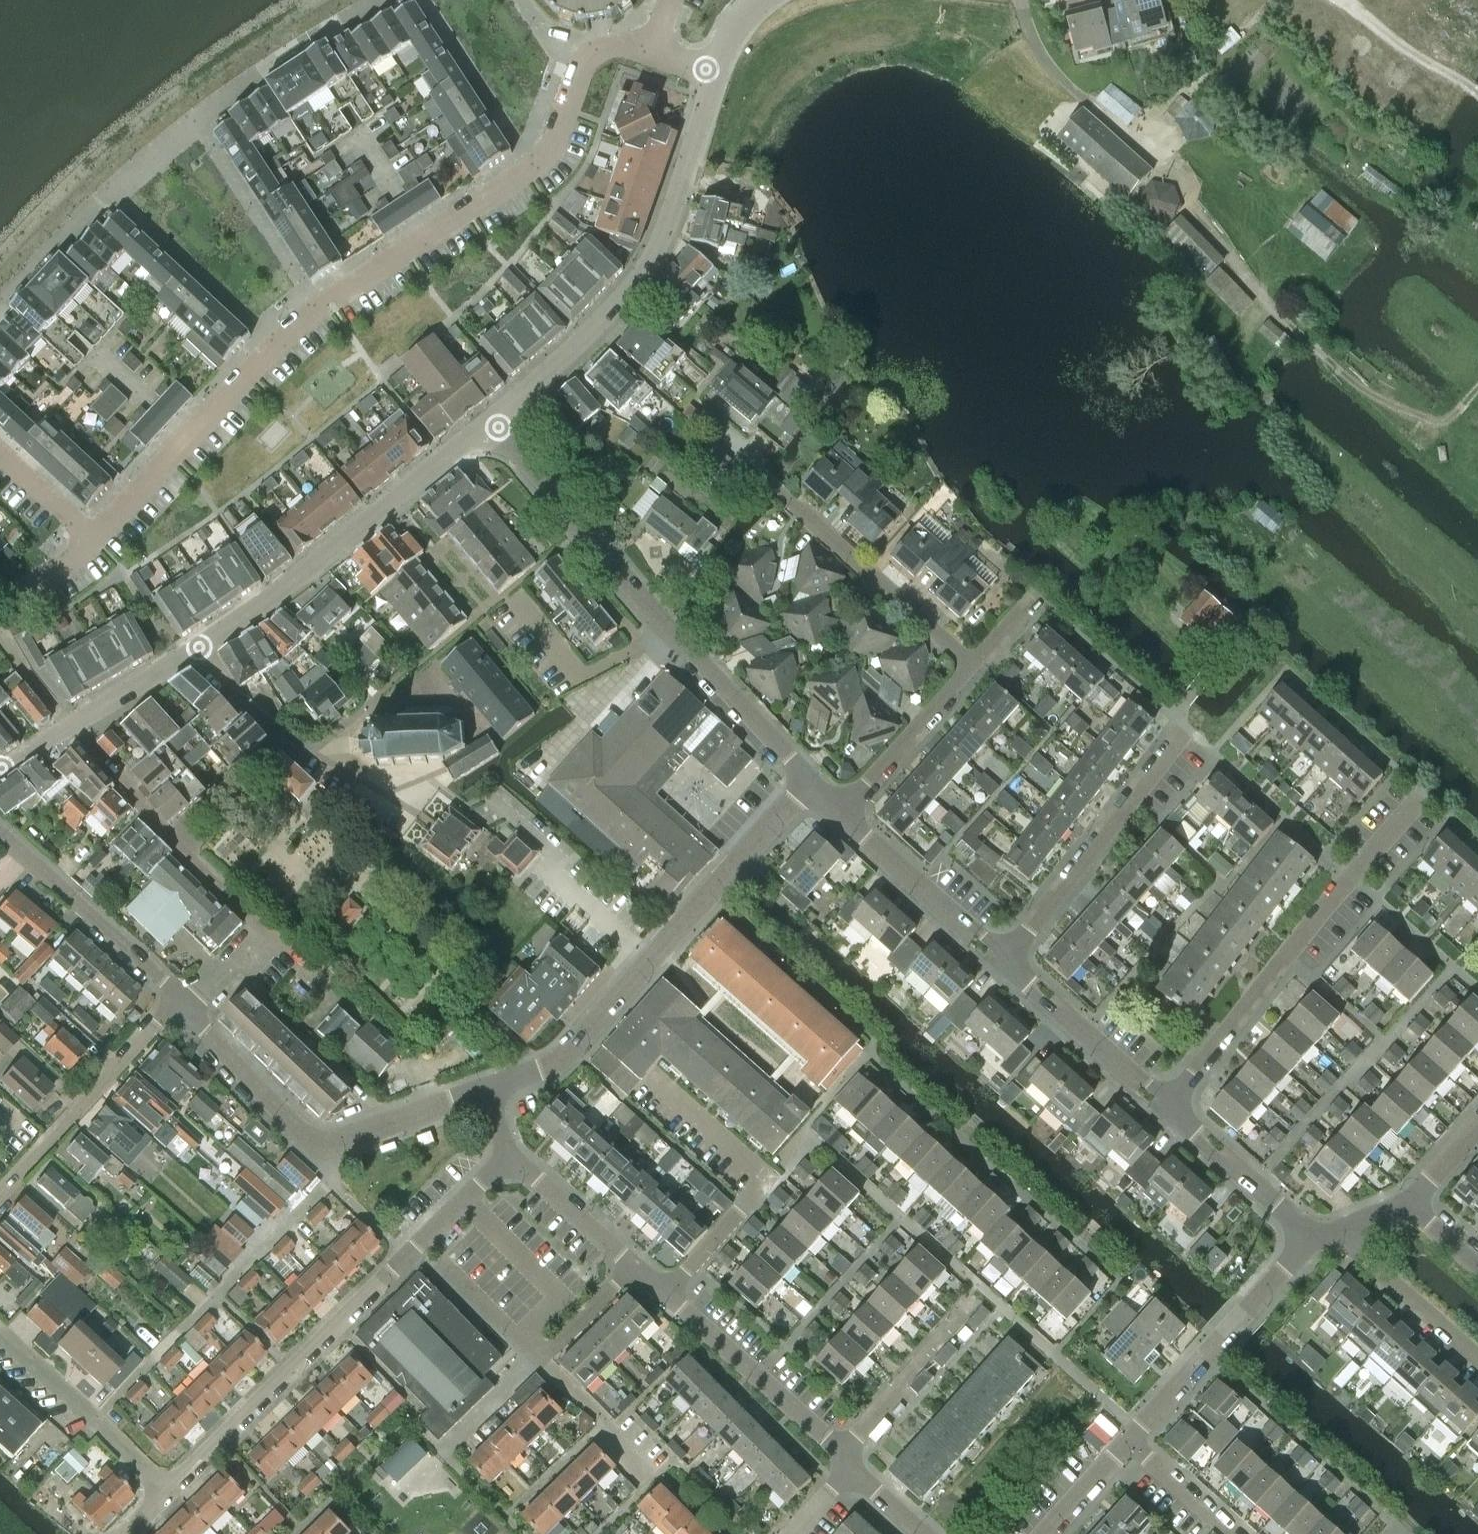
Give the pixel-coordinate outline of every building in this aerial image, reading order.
[(583,24),(613,19),(619,14),(630,5),(636,0),(543,0),(554,13),(583,24)] [(1124,45),(1128,44),(1130,49),(1175,37),(1165,0),(1125,0),(1130,17),(1118,20),(1116,9),(1115,9),(1117,20),(1124,45)] [(413,44),(413,45),(421,58),(441,45),(414,4),(396,16),(395,16),(413,44)] [(1094,46),(1096,52),(1124,45),(1117,20),(1115,9),(1101,13),(1099,5),(1067,13),(1076,51),(1094,46)] [(394,57),(413,45),(413,44),(395,16),(396,16),(393,11),(373,25),(394,57)] [(370,66),(369,67),(372,71),(394,57),(373,25),(353,38),(352,38),(370,66)] [(349,77),(348,78),(349,80),(369,67),(370,66),(352,38),(353,38),(350,33),(330,46),(329,47),(349,77)] [(329,90),(348,78),(349,77),(329,47),(330,46),(328,43),(307,57),(329,90)] [(421,58),(442,91),(462,78),(441,45),(421,58)] [(287,70),(309,103),(329,90),(307,57),(287,70)] [(289,117),(289,116),(309,103),(287,70),(266,83),(270,89),(289,117)] [(432,97),(445,117),(475,97),(462,78),(442,91),(432,97)] [(1111,84),(1098,99),(1128,126),(1142,111),(1111,84)] [(625,148),(597,230),(609,235),(608,238),(618,245),(634,251),(638,244),(676,134),(662,129),(657,132),(648,113),(654,110),(659,96),(634,87),(630,98),(619,94),(608,126),(615,128),(625,148)] [(250,102),(271,135),(292,120),(289,116),(289,117),(270,89),(250,102)] [(380,103),(384,110),(395,103),(390,97),(380,103)] [(475,97),(445,117),(457,135),(487,115),(475,97)] [(1179,97),(1166,113),(1174,121),(1187,143),(1214,137),(1217,112),(1193,100),(1188,104),(1179,97)] [(251,147),(252,147),(271,135),(250,102),(229,115),(234,122),(234,121),(251,147)] [(1083,109),(1057,138),(1081,160),(1072,170),(1085,181),(1094,171),(1127,201),(1153,172),(1083,109)] [(394,110),(384,117),(390,126),(400,119),(394,110)] [(487,115),(457,135),(469,154),(499,134),(487,115)] [(215,134),(242,175),(262,162),(252,147),(251,147),(234,121),(234,122),(215,134)] [(499,134),(469,154),(481,173),(511,153),(499,134)] [(391,142),(381,149),(385,156),(396,149),(391,142)] [(396,149),(385,156),(390,162),(400,156),(396,149)] [(331,152),(321,159),(326,168),(337,161),(331,152)] [(262,162),(242,175),(263,207),(294,188),(282,170),(271,176),(262,162)] [(351,169),(355,175),(366,169),(361,162),(351,169)] [(355,175),(329,192),(342,211),(362,198),(354,186),(360,182),(370,175),(366,169),(355,175)] [(416,180),(403,189),(407,195),(418,188),(420,187),(416,180)] [(418,188),(430,208),(442,200),(429,181),(420,187),(418,188)] [(1143,220),(1165,225),(1182,209),(1175,187),(1152,181),(1137,199),(1143,220)] [(263,207),(276,227),(307,208),(294,188),(263,207)] [(418,188),(407,195),(419,215),(430,208),(418,188)] [(1308,208),(1307,207),(1288,231),(1326,263),(1346,239),(1359,223),(1321,192),(1308,208)] [(386,199),(376,206),(380,213),(382,211),(390,206),(386,199)] [(702,199),(696,220),(723,228),(726,220),(735,222),(738,209),(702,199)] [(390,206),(382,211),(395,231),(406,224),(394,204),(390,206)] [(307,208),(276,227),(288,246),(319,226),(307,208)] [(380,213),(371,218),(384,238),(395,231),(382,211),(380,213)] [(557,213),(552,221),(551,221),(558,226),(564,219),(557,213)] [(127,252),(126,253),(139,265),(155,248),(119,214),(104,230),(104,231),(127,252)] [(564,219),(558,226),(564,231),(570,224),(564,219)] [(717,249),(723,228),(696,220),(690,241),(717,249)] [(570,224),(564,231),(571,236),(577,229),(570,224)] [(757,240),(757,239),(774,244),(777,235),(744,224),(740,235),(757,240)] [(111,269),(126,253),(127,252),(104,231),(104,230),(99,225),(82,243),(111,269)] [(319,226),(288,246),(300,264),(331,244),(319,226)] [(544,279),(548,283),(540,291),(572,323),(605,288),(606,289),(623,271),(590,238),(589,239),(585,235),(577,244),(581,248),(572,256),(573,257),(557,274),(553,270),(544,279)] [(754,251),(768,255),(772,244),(758,240),(754,251)] [(66,260),(66,261),(90,284),(89,285),(93,288),(94,287),(103,295),(118,278),(110,270),(111,269),(82,243),(66,260)] [(313,284),(344,264),(331,244),(300,264),(313,284)] [(690,247),(678,259),(701,279),(702,279),(709,284),(719,273),(712,267),(690,247)] [(145,282),(162,298),(184,274),(155,248),(139,265),(151,276),(145,282)] [(1209,278),(1206,282),(1241,317),(1254,304),(1219,269),(1222,266),(1206,249),(1193,261),(1209,278)] [(74,302),(89,285),(90,284),(65,261),(66,260),(61,256),(44,274),(74,302)] [(667,271),(690,292),(701,279),(678,259),(667,271)] [(502,277),(508,283),(515,277),(509,271),(502,277)] [(677,306),(690,292),(667,271),(654,286),(677,306)] [(28,292),(58,319),(74,302),(44,274),(28,292)] [(184,274),(162,298),(159,301),(177,317),(201,290),(184,274)] [(515,277),(508,283),(514,289),(521,283),(515,277)] [(521,283),(514,289),(520,295),(526,288),(521,283)] [(201,290),(177,317),(193,332),(217,305),(201,290)] [(41,337),(42,336),(58,319),(28,292),(11,310),(14,313),(14,312),(41,337)] [(477,339),(481,344),(511,379),(530,363),(529,363),(565,331),(535,296),(526,304),(523,300),(514,308),(517,312),(509,320),(505,315),(495,324),(499,328),(491,336),(486,330),(477,339)] [(193,332),(186,339),(202,354),(209,347),(234,320),(217,305),(193,332)] [(667,321),(677,331),(687,321),(677,311),(667,321)] [(27,355),(44,338),(42,336),(41,337),(14,312),(14,313),(0,328),(0,333),(1,334),(2,333),(26,356),(27,355)] [(209,347),(202,354),(220,370),(226,363),(251,336),(234,320),(209,347)] [(1293,342),(1268,321),(1259,333),(1283,354),(1293,342)] [(126,322),(117,331),(126,339),(134,330),(126,322)] [(665,347),(637,323),(616,347),(617,348),(643,370),(640,374),(658,390),(686,358),(668,343),(665,347)] [(456,340),(463,335),(456,326),(449,332),(456,340)] [(14,378),(31,359),(27,355),(26,356),(2,333),(1,334),(0,335),(0,365),(14,378)] [(711,345),(720,353),(725,346),(717,338),(711,345)] [(413,376),(432,398),(456,426),(485,402),(462,374),(462,373),(435,339),(404,365),(406,367),(413,375),(413,376)] [(131,354),(122,363),(128,368),(136,360),(131,354)] [(653,395),(611,355),(610,354),(584,381),(619,415),(628,406),(631,410),(635,406),(639,410),(653,395)] [(462,374),(485,402),(505,386),(481,357),(462,373),(462,374)] [(136,360),(128,368),(134,374),(142,365),(136,360)] [(709,385),(707,387),(720,398),(749,423),(757,414),(758,412),(759,413),(760,415),(774,398),(739,369),(739,370),(729,361),(716,376),(709,385)] [(14,378),(0,365),(0,392),(14,378)] [(406,367),(401,371),(408,379),(413,375),(406,367)] [(61,372),(53,381),(59,386),(67,377),(61,372)] [(66,387),(73,394),(73,393),(82,385),(75,378),(74,378),(66,387)] [(393,378),(387,383),(394,391),(399,386),(393,378)] [(98,389),(104,395),(112,386),(106,380),(98,389)] [(168,392),(185,408),(194,398),(177,382),(170,390),(168,392)] [(600,411),(575,382),(548,405),(573,434),(600,411)] [(164,384),(155,393),(161,399),(168,392),(170,390),(164,384)] [(104,395),(91,409),(107,424),(128,401),(112,386),(104,395)] [(161,399),(159,402),(176,418),(185,408),(168,392),(161,399)] [(10,405),(0,395),(0,415),(10,405)] [(364,402),(371,410),(379,404),(372,396),(364,402)] [(436,443),(456,426),(432,398),(412,414),(436,443)] [(170,424),(176,418),(159,402),(153,408),(147,413),(165,430),(170,424)] [(365,416),(371,410),(364,402),(358,407),(365,416)] [(22,449),(39,431),(10,405),(0,415),(0,428),(22,449)] [(695,423),(704,431),(711,422),(691,405),(682,415),(693,425),(695,423)] [(139,411),(130,420),(136,425),(138,423),(147,413),(141,408),(139,411)] [(400,411),(383,425),(391,433),(413,461),(430,447),(407,420),(400,411)] [(156,439),(165,430),(147,413),(138,423),(156,439)] [(648,429),(635,417),(628,424),(628,425),(641,437),(648,429)] [(39,431),(22,449),(40,465),(64,438),(47,422),(39,431)] [(333,428),(339,437),(347,430),(340,422),(333,428)] [(129,433),(147,449),(156,439),(138,423),(136,425),(129,433)] [(383,425),(368,437),(375,446),(375,447),(397,474),(413,461),(391,433),(383,425)] [(324,450),(333,442),(339,437),(333,428),(317,441),(324,450)] [(629,428),(618,439),(630,450),(641,439),(629,428)] [(64,438),(40,465),(56,480),(81,453),(64,438)] [(706,439),(697,450),(723,472),(732,461),(706,439)] [(359,460),(381,487),(397,474),(375,447),(359,460)] [(297,458),(304,466),(311,461),(304,452),(297,458)] [(81,453),(56,480),(72,494),(97,468),(81,453)] [(838,497),(848,505),(877,473),(866,464),(856,474),(832,453),(804,486),(828,508),(838,497)] [(297,472),(304,466),(297,458),(290,464),(297,472)] [(366,500),(381,487),(359,460),(343,473),(366,500)] [(97,468),(72,494),(90,511),(114,484),(113,483),(119,476),(103,461),(97,468)] [(477,479),(471,485),(459,471),(439,487),(466,520),(485,504),(492,498),(477,479)] [(888,483),(877,473),(848,505),(858,514),(848,526),(873,548),(902,515),(878,495),(888,483)] [(323,490),(345,517),(362,503),(339,477),(323,490)] [(265,484),(272,493),(279,486),(272,478),(265,484)] [(658,479),(651,487),(660,495),(667,487),(658,479)] [(266,498),(272,493),(265,484),(259,489),(266,498)] [(448,534),(466,520),(439,487),(420,502),(432,517),(426,522),(429,526),(431,529),(441,540),(448,534)] [(306,503),(329,531),(345,517),(323,490),(306,503)] [(648,491),(632,511),(646,522),(643,525),(646,528),(647,529),(646,531),(656,539),(658,537),(678,553),(684,544),(698,555),(703,548),(708,543),(716,534),(718,531),(703,519),(696,528),(661,502),(648,491)] [(291,516),(314,544),(316,542),(315,542),(329,531),(306,503),(291,516)] [(465,555),(502,524),(485,504),(466,520),(448,534),(465,555)] [(1263,506),(1254,517),(1273,533),(1282,522),(1263,506)] [(222,517),(267,581),(292,561),(255,518),(240,528),(229,512),(222,517)] [(298,557),(314,544),(291,516),(275,529),(298,557)] [(481,575),(518,545),(502,524),(465,555),(481,575)] [(408,536),(402,542),(390,527),(372,543),(399,575),(416,561),(423,555),(414,544),(411,540),(408,536)] [(926,569),(936,578),(964,547),(953,538),(944,548),(920,527),(891,559),(916,581),(926,569)] [(379,592),(399,575),(372,543),(351,559),(363,573),(357,579),(363,587),(372,597),(379,592)] [(499,596),(536,565),(518,545),(481,575),(499,596)] [(157,602),(182,639),(183,640),(203,626),(202,625),(241,599),(262,585),(236,547),(226,554),(222,547),(212,555),(216,561),(215,562),(207,567),(203,561),(192,569),(196,575),(187,581),(183,575),(172,583),(176,588),(167,594),(163,588),(152,595),(138,574),(131,579),(150,607),(157,602)] [(975,557),(964,547),(936,578),(947,588),(936,600),(961,622),(990,590),(965,568),(975,557)] [(776,566),(758,551),(737,558),(732,580),(749,596),(771,588),(776,566)] [(839,566),(823,551),(800,559),(796,582),(812,597),(835,589),(839,566)] [(788,561),(783,584),(795,580),(800,557),(788,561)] [(565,612),(587,594),(557,558),(535,576),(546,589),(544,591),(552,602),(555,600),(565,612)] [(395,612),(433,581),(416,561),(399,575),(379,592),(395,612)] [(1031,581),(1020,571),(1011,581),(1023,591),(1031,581)] [(412,632),(449,601),(433,581),(395,612),(412,632)] [(328,590),(297,620),(313,635),(321,642),(350,613),(339,601),(347,593),(337,582),(328,590)] [(595,649),(617,631),(587,594),(565,612),(575,625),(573,627),(582,637),(584,635),(595,649)] [(1215,651),(1239,624),(1205,594),(1201,598),(1180,621),(1214,652),(1215,651)] [(766,614),(748,598),(727,606),(722,628),(740,645),(761,637),(766,614)] [(825,638),(825,636),(837,638),(839,622),(829,620),(830,615),(812,599),(791,607),(786,629),(803,645),(825,638)] [(430,653),(467,622),(449,601),(412,632),(430,653)] [(271,622),(298,647),(313,635),(297,620),(286,610),(271,622)] [(839,622),(837,638),(848,641),(847,643),(864,658),(887,650),(892,628),(874,612),(852,619),(851,625),(839,622)] [(154,657),(148,645),(132,616),(121,623),(117,616),(106,623),(109,629),(109,630),(100,635),(97,629),(86,635),(90,642),(80,648),(76,641),(65,647),(69,653),(59,659),(55,652),(45,658),(32,636),(25,640),(41,670),(48,666),(71,705),(92,693),(92,692),(132,669),(154,657)] [(271,622),(258,630),(261,634),(270,645),(284,660),(289,666),(290,667),(305,653),(298,647),(271,622)] [(257,630),(238,642),(260,676),(279,663),(284,660),(270,645),(261,634),(258,630),(257,630)] [(1026,653),(1045,670),(1066,647),(1047,630),(1026,653)] [(365,671),(378,660),(388,649),(371,631),(347,653),(365,671)] [(790,637),(768,644),(777,653),(797,644),(790,637)] [(473,641),(443,666),(454,681),(449,685),(457,694),(462,689),(504,741),(535,715),(473,641)] [(240,688),(260,676),(238,642),(219,654),(240,688)] [(929,661),(910,645),(889,652),(884,675),(901,691),(924,683),(929,661)] [(1066,647),(1045,670),(1064,686),(1084,663),(1066,647)] [(322,650),(315,658),(320,663),(321,665),(327,671),(334,664),(322,650)] [(796,670),(779,655),(757,662),(753,684),(770,700),(792,693),(796,670)] [(1084,663),(1064,686),(1083,703),(1097,687),(1113,701),(1119,694),(1084,663)] [(3,692),(20,678),(10,665),(0,673),(0,688),(3,692)] [(299,682),(308,693),(300,699),(318,720),(322,717),(330,727),(341,719),(332,708),(344,699),(326,677),(330,674),(327,671),(321,665),(320,666),(299,682)] [(1014,666),(1000,682),(1007,688),(1021,672),(1014,666)] [(861,679),(879,694),(882,678),(870,667),(866,673),(863,670),(861,679)] [(842,668),(818,675),(814,698),(831,713),(853,706),(858,683),(842,668)] [(222,699),(192,672),(171,687),(203,716),(221,700),(223,699),(222,699)] [(290,673),(275,686),(289,705),(305,693),(290,673)] [(649,693),(695,734),(711,717),(665,675),(649,693)] [(52,716),(26,685),(9,700),(11,702),(34,728),(37,726),(38,727),(40,726),(44,726),(50,722),(50,718),(52,716)] [(996,686),(978,707),(1000,727),(1018,707),(996,686)] [(1258,715),(1273,728),(1298,700),(1283,687),(1258,715)] [(11,702),(9,700),(3,692),(0,688),(0,711),(11,702)] [(633,711),(678,753),(695,734),(649,693),(633,711)] [(1041,703),(1050,713),(1058,704),(1048,696),(1041,703)] [(135,776),(145,787),(153,796),(147,801),(170,827),(207,794),(190,774),(213,755),(229,774),(267,741),(248,720),(247,721),(243,717),(239,720),(221,700),(135,776)] [(895,716),(879,700),(855,708),(851,731),(868,747),(890,739),(895,716)] [(1298,700),(1273,728),(1287,741),(1312,713),(1298,700)] [(1034,711),(1043,720),(1050,713),(1041,703),(1034,711)] [(1129,703),(1113,724),(1137,742),(1153,722),(1129,703)] [(181,735),(153,704),(124,730),(152,761),(181,735)] [(962,724),(984,745),(1000,727),(978,707),(962,724)] [(551,784),(604,832),(638,795),(639,796),(678,753),(633,711),(601,746),(593,738),(551,784)] [(1312,713),(1287,741),(1301,753),(1327,726),(1312,713)] [(3,756),(20,744),(17,741),(21,738),(0,714),(0,752),(3,756)] [(374,765),(375,769),(377,768),(377,766),(391,765),(391,768),(393,768),(393,765),(407,764),(407,767),(410,767),(410,764),(424,763),(425,766),(428,766),(427,763),(443,762),(443,766),(454,783),(481,766),(500,755),(488,737),(477,744),(467,750),(464,748),(463,728),(465,727),(464,725),(462,726),(441,718),(440,716),(438,716),(438,718),(424,719),(423,717),(421,717),(421,719),(406,721),(406,718),(404,718),(404,721),(395,721),(395,715),(389,715),(389,718),(387,719),(387,721),(374,722),(373,720),(370,720),(371,723),(368,723),(368,727),(371,726),(371,732),(360,732),(361,738),(359,738),(359,745),(360,753),(362,753),(363,758),(373,757),(374,763),(371,763),(371,766),(374,765)] [(1073,715),(1065,725),(1073,731),(1081,721),(1073,715)] [(1081,721),(1073,731),(1082,738),(1090,728),(1081,721)] [(944,744),(967,763),(984,745),(962,724),(944,744)] [(1113,724),(1098,743),(1122,763),(1137,742),(1113,724)] [(690,755),(709,772),(738,739),(724,726),(716,727),(690,755)] [(1327,726),(1301,753),(1316,766),(1341,739),(1327,726)] [(112,734),(99,746),(111,760),(125,748),(112,734)] [(1009,747),(1017,754),(1025,743),(1017,737),(1009,747)] [(738,739),(709,772),(727,789),(753,760),(739,748),(743,744),(738,739)] [(1341,739),(1316,766),(1330,779),(1354,751),(1341,739)] [(1025,743),(1017,754),(1025,760),(1033,750),(1025,743)] [(1098,743),(1082,764),(1107,781),(1122,763),(1098,743)] [(928,762),(950,783),(967,763),(944,744),(928,762)] [(54,769),(81,793),(77,798),(90,810),(95,805),(115,788),(79,746),(54,769)] [(1354,751),(1330,779),(1343,791),(1368,763),(1354,751)] [(1029,764),(1037,771),(1046,761),(1038,754),(1029,764)] [(301,803),(312,791),(317,786),(284,755),(268,772),(301,803)] [(39,758),(19,773),(43,800),(47,804),(48,805),(55,797),(63,790),(65,787),(70,783),(66,779),(61,783),(39,758)] [(1046,761),(1037,771),(1045,778),(1054,768),(1046,761)] [(911,781),(934,800),(950,783),(928,762),(911,781)] [(1368,763),(1343,791),(1357,804),(1382,776),(1368,763)] [(1082,764),(1067,783),(1091,802),(1107,781),(1082,764)] [(43,800),(19,773),(19,772),(0,785),(0,809),(7,817),(21,806),(29,814),(43,800)] [(976,784),(984,791),(993,781),(984,774),(976,784)] [(1200,801),(1213,813),(1216,816),(1236,793),(1217,776),(1197,798),(1194,796),(1183,808),(1189,813),(1200,801)] [(895,799),(917,819),(934,800),(911,781),(895,799)] [(993,781),(984,791),(991,798),(1000,788),(993,781)] [(1067,783),(1050,805),(1074,824),(1091,802),(1067,783)] [(55,797),(66,806),(73,798),(63,790),(55,797)] [(995,802),(1004,809),(1012,799),(1004,792),(995,802)] [(1216,816),(1213,813),(1202,825),(1207,830),(1218,817),(1231,829),(1234,832),(1254,809),(1236,793),(1216,816)] [(110,833),(132,811),(113,794),(91,815),(110,833)] [(638,795),(604,832),(622,848),(622,849),(623,849),(639,831),(656,847),(673,828),(676,825),(676,821),(662,809),(659,809),(656,812),(649,811),(649,806),(639,796),(638,795)] [(73,830),(81,821),(89,813),(73,798),(66,806),(70,811),(62,819),(66,822),(65,823),(73,830)] [(878,818),(900,838),(917,819),(895,799),(878,818)] [(1012,799),(1004,809),(1011,816),(1020,806),(1012,799)] [(1037,823),(1060,842),(1074,824),(1050,805),(1037,823)] [(1236,834),(1253,849),(1273,827),(1254,809),(1234,832),(1231,829),(1220,841),(1225,847),(1236,834)] [(450,810),(421,848),(452,872),(481,834),(450,810)] [(941,822),(950,829),(958,819),(950,812),(941,822)] [(982,817),(971,829),(980,836),(991,825),(982,817)] [(958,819),(950,829),(957,836),(966,826),(958,819)] [(124,856),(127,859),(121,866),(125,869),(116,877),(117,878),(156,837),(139,821),(110,852),(119,860),(124,856)] [(1037,823),(1021,843),(1045,862),(1060,842),(1037,823)] [(650,857),(666,872),(691,843),(673,828),(656,847),(639,831),(623,849),(622,849),(614,857),(634,875),(650,857)] [(1001,860),(977,840),(980,836),(971,829),(961,840),(970,848),(994,869),(1001,860)] [(1168,872),(1165,875),(1177,886),(1182,880),(1170,870),(1185,853),(1162,832),(1145,851),(1168,872)] [(517,834),(496,858),(518,878),(539,854),(517,834)] [(1423,861),(1438,874),(1462,848),(1447,834),(1423,861)] [(797,857),(823,880),(840,861),(846,866),(855,855),(832,835),(823,845),(814,837),(797,857)] [(1260,858),(1266,862),(1295,883),(1312,862),(1284,840),(1278,835),(1260,858)] [(156,837),(117,878),(122,883),(132,873),(131,872),(136,867),(145,876),(137,884),(144,891),(152,883),(147,878),(170,855),(171,856),(174,853),(156,837)] [(677,889),(681,892),(710,860),(691,843),(666,872),(650,889),(665,903),(677,889)] [(938,843),(924,859),(931,865),(945,849),(938,843)] [(1029,882),(1045,862),(1021,843),(1005,863),(1029,882)] [(1462,848),(1438,874),(1453,887),(1476,860),(1462,848)] [(101,849),(88,862),(95,869),(108,856),(101,849)] [(1151,890),(1149,893),(1161,904),(1166,898),(1153,887),(1164,875),(1165,875),(1168,872),(1145,851),(1128,869),(1151,890)] [(164,947),(184,927),(213,896),(171,856),(170,855),(147,878),(152,883),(144,891),(126,911),(164,947)] [(806,899),(823,880),(797,857),(780,876),(789,884),(779,895),(802,915),(812,904),(806,899)] [(1244,879),(1250,883),(1278,905),(1295,883),(1266,862),(1260,858),(1244,879)] [(1453,887),(1467,900),(1477,888),(1477,861),(1476,860),(1453,887)] [(1135,909),(1132,912),(1144,923),(1149,917),(1137,906),(1148,893),(1149,893),(1151,890),(1128,869),(1111,888),(1135,909)] [(1227,901),(1232,905),(1261,927),(1278,905),(1250,883),(1244,879),(1227,901)] [(1118,927),(1115,931),(1127,941),(1133,935),(1121,925),(1132,912),(1135,909),(1111,888),(1095,907),(1118,927)] [(1467,900),(1477,910),(1477,888),(1467,900)] [(15,934),(35,911),(14,893),(0,910),(0,921),(15,934)] [(858,895),(838,917),(848,927),(853,921),(872,938),(895,912),(876,895),(868,904),(858,895)] [(213,896),(184,927),(212,953),(218,946),(220,948),(243,924),(213,896)] [(350,901),(333,920),(344,930),(361,911),(350,901)] [(1210,924),(1215,928),(1243,950),(1261,927),(1232,905),(1227,901),(1210,924)] [(1101,946),(1098,949),(1110,960),(1116,953),(1104,942),(1115,931),(1118,927),(1095,907),(1078,925),(1101,946)] [(35,911),(15,934),(35,952),(55,929),(35,911)] [(886,961),(896,970),(917,947),(907,939),(916,930),(895,912),(872,938),(891,954),(886,961)] [(826,1090),(863,1049),(719,922),(690,955),(813,1063),(805,1071),(826,1090)] [(1192,948),(1197,951),(1226,972),(1243,950),(1215,928),(1210,924),(1192,948)] [(1084,964),(1082,967),(1094,978),(1099,972),(1087,961),(1098,949),(1101,946),(1078,925),(1062,943),(1084,964)] [(1351,952),(1367,966),(1391,939),(1375,925),(1351,952)] [(51,960),(68,975),(92,948),(75,933),(51,960)] [(521,970),(486,1008),(527,1044),(555,1012),(561,1017),(601,973),(561,937),(526,975),(521,970)] [(1391,939),(1367,966),(1381,979),(1405,953),(1391,939)] [(1082,967),(1084,964),(1062,943),(1045,962),(1068,982),(1065,985),(1078,996),(1083,991),(1071,980),(1082,967)] [(917,947),(896,970),(906,979),(911,973),(931,990),(954,964),(934,946),(925,955),(917,947)] [(0,950),(0,964),(9,955),(10,954),(6,950),(3,947),(1,948),(0,950)] [(92,948),(68,975),(84,989),(108,963),(92,948)] [(1180,972),(1209,994),(1226,972),(1197,951),(1192,948),(1176,968),(1180,972)] [(1405,953),(1381,979),(1396,992),(1419,965),(1405,953)] [(28,959),(11,976),(13,978),(21,985),(38,968),(30,960),(28,959)] [(108,963),(84,989),(100,1004),(124,977),(108,963)] [(942,1015),(952,1024),(973,1001),(963,993),(974,982),(954,964),(931,990),(950,1006),(942,1015)] [(1419,965),(1396,992),(1409,1004),(1433,977),(1419,965)] [(1191,1017),(1191,1016),(1209,994),(1180,972),(1176,968),(1158,991),(1191,1017)] [(124,977),(100,1004),(116,1019),(123,1011),(126,1011),(129,1010),(131,1008),(133,1006),(133,1003),(133,1000),(140,992),(124,977)] [(1332,989),(1338,995),(1349,985),(1342,978),(1332,989)] [(49,996),(49,995),(56,988),(46,979),(39,986),(49,996)] [(685,1016),(692,1009),(665,985),(594,1065),(626,1094),(662,1053),(665,1056),(775,1153),(810,1113),(801,1105),(794,1099),(788,1107),(685,1016)] [(1349,985),(1338,995),(1346,1002),(1356,991),(1349,985)] [(1439,994),(1450,1004),(1457,997),(1446,987),(1439,994)] [(59,1005),(66,997),(56,988),(49,995),(49,996),(59,1005)] [(35,1004),(20,990),(1,1010),(17,1024),(35,1004)] [(219,1022),(232,1034),(259,1005),(246,993),(238,1002),(235,1002),(232,1003),(230,1005),(228,1007),(227,1010),(227,1013),(219,1022)] [(1300,1009),(1328,1032),(1340,1018),(1314,994),(1300,1009)] [(1444,1010),(1450,1004),(1439,994),(1433,1000),(1444,1010)] [(1477,1029),(1477,1003),(1473,998),(1460,1013),(1477,1029)] [(51,1022),(58,1015),(42,999),(30,1011),(47,1027),(43,1031),(52,1039),(43,1048),(68,1072),(86,1053),(61,1029),(60,1031),(51,1022)] [(973,1001),(952,1024),(962,1033),(967,1028),(986,1045),(1009,1019),(989,1001),(982,1009),(973,1001)] [(1361,1015),(1368,1021),(1378,1010),(1371,1004),(1361,1015)] [(259,1005),(232,1034),(245,1047),(273,1018),(259,1005)] [(342,1052),(344,1050),(377,1079),(401,1052),(368,1023),(363,1028),(338,1006),(317,1029),(342,1052)] [(71,1015),(81,1024),(88,1017),(78,1008),(71,1015)] [(1288,1023),(1315,1047),(1328,1032),(1300,1009),(1288,1023)] [(1378,1010),(1368,1021),(1375,1027),(1385,1016),(1378,1010)] [(1473,1051),(1477,1045),(1477,1029),(1460,1013),(1447,1028),(1473,1051)] [(1414,1022),(1426,1031),(1431,1025),(1421,1015),(1414,1022)] [(81,1024),(91,1034),(98,1026),(88,1017),(81,1024)] [(273,1018),(245,1047),(258,1059),(287,1029),(281,1024),(280,1025),(273,1018)] [(1029,1036),(1009,1019),(986,1045),(1005,1061),(1000,1067),(1011,1077),(1031,1054),(1021,1045),(1029,1036)] [(1419,1039),(1426,1031),(1414,1022),(1408,1029),(1419,1039)] [(439,1048),(443,1043),(453,1031),(443,1023),(429,1040),(439,1048)] [(1275,1036),(1302,1061),(1315,1047),(1288,1023),(1275,1036)] [(0,1026),(0,1052),(4,1057),(20,1040),(2,1024),(0,1026)] [(944,1050),(960,1032),(952,1026),(936,1043),(944,1050)] [(1434,1042),(1460,1066),(1473,1051),(1447,1028),(1434,1042)] [(287,1029),(258,1059),(271,1072),(300,1042),(287,1029)] [(1262,1051),(1289,1076),(1302,1061),(1275,1036),(1262,1051)] [(189,1090),(201,1077),(162,1042),(150,1056),(189,1090)] [(300,1042),(271,1072),(284,1084),(313,1054),(300,1042)] [(1346,1049),(1358,1059),(1363,1052),(1352,1042),(1346,1049)] [(1421,1057),(1447,1080),(1460,1066),(1434,1042),(1421,1057)] [(1389,1051),(1400,1060),(1406,1054),(1395,1044),(1389,1051)] [(1351,1066),(1358,1059),(1346,1049),(1340,1056),(1351,1066)] [(1250,1065),(1276,1090),(1289,1076),(1262,1051),(1250,1065)] [(1394,1068),(1400,1060),(1389,1051),(1383,1058),(1394,1068)] [(313,1054),(284,1084),(297,1097),(325,1068),(317,1061),(319,1060),(313,1054)] [(138,1070),(177,1104),(189,1090),(150,1056),(138,1070)] [(1408,1072),(1434,1094),(1447,1080),(1421,1057),(1408,1072)] [(1050,1101),(1051,1102),(1073,1076),(1053,1058),(1045,1067),(1036,1058),(1015,1081),(1026,1091),(1031,1085),(1050,1101)] [(0,1083),(32,1112),(54,1089),(22,1059),(0,1083)] [(1236,1080),(1263,1104),(1276,1090),(1250,1065),(1236,1080)] [(325,1068),(297,1097),(310,1109),(338,1081),(325,1068)] [(1321,1078),(1332,1087),(1338,1081),(1327,1071),(1321,1078)] [(1364,1079),(1375,1089),(1380,1082),(1369,1072),(1364,1079)] [(1395,1086),(1421,1110),(1434,1094),(1408,1072),(1395,1086)] [(133,1074),(122,1087),(162,1123),(174,1134),(174,1133),(184,1141),(187,1144),(194,1150),(200,1143),(170,1116),(174,1110),(133,1074)] [(837,1101),(858,1120),(850,1130),(851,1131),(884,1095),(861,1074),(837,1101)] [(1050,1101),(1044,1108),(1063,1126),(1064,1125),(1073,1133),(1094,1111),(1085,1103),(1093,1094),(1073,1076),(1051,1102),(1050,1101)] [(1326,1094),(1332,1087),(1321,1078),(1315,1084),(1326,1094)] [(1369,1095),(1375,1089),(1364,1079),(1358,1086),(1369,1095)] [(1223,1094),(1250,1118),(1263,1104),(1236,1080),(1223,1094)] [(338,1081),(310,1109),(323,1122),(332,1113),(335,1113),(338,1112),(340,1110),(342,1108),(343,1105),(343,1102),(351,1093),(338,1081)] [(591,1091),(601,1100),(608,1092),(598,1083),(591,1091)] [(1384,1099),(1409,1123),(1421,1110),(1395,1086),(1384,1099)] [(122,1087),(111,1099),(136,1122),(153,1137),(158,1130),(160,1132),(168,1140),(174,1134),(162,1123),(122,1087)] [(583,1100),(588,1104),(581,1111),(586,1116),(593,1108),(601,1100),(591,1091),(583,1100)] [(190,1102),(199,1111),(208,1101),(199,1092),(190,1102)] [(1237,1133),(1250,1118),(1223,1094),(1210,1109),(1237,1133)] [(884,1095),(851,1131),(865,1143),(873,1134),(898,1108),(884,1095)] [(536,1124),(555,1141),(579,1115),(560,1098),(536,1124)] [(1333,1105),(1344,1113),(1350,1107),(1339,1098),(1333,1105)] [(1372,1112),(1391,1131),(1397,1137),(1409,1123),(1384,1099),(1372,1112)] [(1296,1106),(1307,1116),(1312,1109),(1301,1100),(1296,1106)] [(208,1101),(199,1111),(209,1119),(218,1110),(208,1101)] [(100,1117),(86,1132),(114,1156),(127,1168),(151,1141),(130,1122),(109,1103),(98,1115),(100,1117)] [(1338,1121),(1344,1113),(1333,1105),(1327,1111),(1338,1121)] [(1300,1123),(1307,1116),(1296,1106),(1290,1113),(1300,1123)] [(1094,1111),(1073,1133),(1084,1143),(1093,1134),(1111,1151),(1134,1125),(1114,1107),(1103,1119),(1094,1111)] [(1351,1123),(1378,1146),(1391,1131),(1372,1112),(1372,1113),(1365,1107),(1351,1123)] [(873,1134),(865,1143),(880,1156),(888,1147),(913,1121),(898,1108),(873,1134)] [(579,1115),(555,1141),(573,1158),(597,1131),(579,1115)] [(636,1116),(629,1125),(638,1132),(645,1124),(636,1116)] [(821,1117),(811,1129),(822,1139),(826,1142),(834,1149),(844,1138),(837,1132),(822,1116),(821,1117)] [(913,1121),(888,1147),(901,1160),(927,1135),(913,1121)] [(1339,1137),(1365,1161),(1378,1146),(1351,1123),(1339,1137)] [(631,1141),(638,1132),(629,1125),(621,1133),(631,1141)] [(1125,1174),(1135,1183),(1155,1161),(1145,1152),(1154,1143),(1134,1125),(1111,1151),(1130,1168),(1125,1174)] [(1308,1134),(1318,1143),(1325,1135),(1314,1126),(1308,1134)] [(1269,1135),(1281,1145),(1287,1138),(1275,1128),(1269,1135)] [(597,1131),(573,1158),(592,1175),(616,1148),(597,1131)] [(430,1132),(415,1137),(419,1147),(434,1142),(430,1132)] [(1302,1140),(1313,1150),(1318,1143),(1308,1134),(1302,1140)] [(927,1135),(901,1160),(916,1173),(941,1147),(927,1135)] [(1275,1151),(1281,1145),(1269,1135),(1264,1142),(1275,1151)] [(88,1183),(94,1176),(101,1169),(111,1177),(120,1167),(110,1158),(107,1161),(79,1136),(66,1151),(84,1167),(78,1174),(88,1183)] [(1327,1150),(1353,1174),(1365,1161),(1339,1137),(1327,1150)] [(286,1208),(300,1192),(274,1169),(238,1138),(226,1151),(269,1191),(286,1208)] [(844,1138),(834,1149),(840,1155),(850,1144),(844,1138)] [(941,1147),(916,1173),(930,1186),(955,1159),(941,1147)] [(616,1148),(592,1175),(610,1191),(634,1164),(616,1148)] [(673,1149),(665,1157),(675,1166),(683,1157),(673,1149)] [(1332,1198),(1353,1174),(1327,1150),(1305,1175),(1332,1198)] [(289,1153),(274,1169),(300,1192),(314,1176),(289,1153)] [(1451,1193),(1470,1210),(1477,1202),(1477,1156),(1468,1167),(1472,1170),(1451,1193)] [(667,1174),(675,1166),(665,1157),(658,1166),(667,1174)] [(862,1175),(873,1164),(866,1157),(855,1169),(862,1175)] [(955,1159),(930,1186),(944,1198),(969,1172),(955,1159)] [(1155,1161),(1135,1183),(1144,1192),(1150,1186),(1169,1203),(1193,1177),(1172,1159),(1163,1169),(1155,1161)] [(799,1167),(811,1176),(816,1170),(805,1160),(799,1167)] [(634,1164),(610,1191),(629,1207),(653,1181),(634,1164)] [(868,1181),(879,1169),(873,1164),(862,1175),(868,1181)] [(804,1183),(811,1176),(799,1167),(793,1173),(804,1183)] [(36,1184),(65,1210),(81,1225),(94,1210),(92,1207),(91,1202),(87,1199),(83,1199),(50,1169),(36,1184)] [(125,1170),(116,1180),(128,1190),(137,1180),(125,1170)] [(822,1185),(849,1208),(862,1194),(835,1170),(822,1185)] [(969,1172),(944,1198),(958,1211),(983,1185),(969,1172)] [(1212,1195),(1193,1177),(1169,1203),(1188,1220),(1183,1226),(1194,1236),(1214,1214),(1203,1204),(1212,1195)] [(653,1181),(629,1207),(647,1224),(671,1198),(653,1181)] [(710,1182),(703,1191),(712,1199),(720,1190),(710,1182)] [(891,1201),(897,1207),(907,1195),(906,1194),(912,1187),(907,1183),(901,1189),(891,1201)] [(884,1195),(891,1201),(901,1189),(895,1184),(884,1195)] [(809,1198),(835,1223),(849,1208),(822,1185),(809,1198)] [(983,1185),(958,1211),(973,1225),(998,1199),(983,1185)] [(773,1195),(785,1205),(791,1198),(779,1188),(773,1195)] [(269,1191),(257,1204),(274,1220),(286,1208),(269,1191)] [(705,1207),(712,1199),(703,1191),(695,1199),(705,1207)] [(779,1212),(785,1205),(773,1195),(768,1201),(779,1212)] [(671,1198),(647,1224),(666,1241),(689,1214),(671,1198)] [(797,1212),(823,1237),(835,1223),(809,1198),(797,1212)] [(4,1221),(39,1254),(54,1238),(45,1230),(51,1224),(24,1199),(9,1215),(4,1221)] [(998,1199),(973,1225),(987,1238),(1007,1218),(1012,1212),(998,1199)] [(311,1213),(320,1222),(329,1213),(320,1204),(311,1213)] [(255,1205),(243,1219),(259,1233),(271,1219),(255,1205)] [(1019,1218),(1026,1224),(1035,1212),(1029,1206),(1019,1218)] [(913,1220),(919,1226),(929,1215),(923,1209),(913,1220)] [(783,1227),(809,1252),(823,1237),(797,1212),(783,1227)] [(1035,1212),(1026,1224),(1032,1230),(1042,1218),(1035,1212)] [(313,1228),(314,1227),(320,1222),(311,1213),(305,1219),(313,1228)] [(689,1214),(666,1241),(685,1258),(709,1232),(689,1214)] [(929,1215),(919,1226),(926,1232),(936,1221),(929,1215)] [(238,1248),(252,1233),(233,1216),(220,1232),(238,1248)] [(748,1223),(760,1233),(765,1227),(754,1217),(748,1223)] [(1007,1218),(987,1238),(982,1243),(996,1256),(1020,1229),(1007,1218)] [(338,1239),(360,1259),(378,1242),(356,1220),(338,1239)] [(0,1226),(0,1242),(16,1256),(20,1252),(31,1263),(36,1268),(40,1264),(51,1275),(56,1270),(50,1264),(49,1263),(39,1254),(3,1222),(3,1223),(0,1226)] [(754,1240),(760,1233),(748,1223),(742,1230),(754,1240)] [(771,1240),(797,1265),(809,1252),(783,1227),(771,1240)] [(948,1251),(958,1240),(959,1240),(943,1228),(933,1238),(948,1251)] [(1020,1229),(996,1256),(1012,1270),(1036,1244),(1020,1229)] [(1047,1243),(1054,1249),(1064,1238),(1058,1232),(1047,1243)] [(224,1238),(218,1233),(208,1245),(214,1250),(224,1238)] [(886,1242),(897,1252),(902,1246),(890,1236),(886,1242)] [(224,1238),(214,1249),(231,1264),(242,1252),(238,1248),(225,1237),(224,1238)] [(278,1246),(286,1254),(294,1247),(286,1238),(278,1246)] [(1064,1238),(1054,1249),(1061,1255),(1071,1243),(1064,1238)] [(321,1255),(342,1277),(360,1259),(338,1239),(321,1255)] [(757,1255),(783,1280),(797,1265),(771,1240),(757,1255)] [(958,1240),(948,1251),(948,1252),(954,1257),(965,1246),(958,1240)] [(147,1242),(146,1243),(136,1254),(148,1265),(159,1254),(147,1242)] [(891,1259),(897,1252),(886,1242),(880,1249),(891,1259)] [(1036,1244),(1012,1270),(1026,1283),(1049,1256),(1036,1244)] [(279,1262),(286,1254),(278,1246),(271,1253),(279,1262)] [(722,1253),(734,1262),(739,1256),(728,1246),(722,1253)] [(907,1261),(933,1285),(947,1270),(920,1247),(907,1261)] [(65,1248),(50,1264),(56,1270),(58,1271),(75,1287),(90,1271),(82,1263),(65,1248)] [(1227,1258),(1216,1248),(1203,1263),(1214,1273),(1227,1258)] [(26,1280),(30,1276),(17,1265),(0,1249),(0,1273),(18,1289),(26,1280)] [(215,1251),(203,1263),(219,1277),(230,1265),(215,1251)] [(728,1269),(734,1262),(722,1253),(717,1259),(728,1269)] [(304,1272),(324,1295),(342,1277),(321,1255),(304,1272)] [(745,1269),(771,1293),(783,1280),(757,1255),(745,1269)] [(163,1256),(152,1268),(153,1269),(180,1293),(190,1282),(192,1281),(163,1256)] [(1049,1256),(1026,1283),(1041,1296),(1064,1269),(1049,1256)] [(1076,1269),(1083,1275),(1093,1263),(1086,1257),(1076,1269)] [(894,1276),(921,1299),(933,1285),(907,1261),(894,1276)] [(1093,1263),(1083,1275),(1090,1281),(1100,1269),(1093,1263)] [(123,1278),(107,1264),(97,1276),(113,1290),(123,1278)] [(865,1264),(858,1271),(859,1272),(871,1282),(877,1276),(866,1265),(865,1264)] [(218,1284),(197,1266),(188,1275),(203,1289),(201,1291),(207,1296),(218,1284)] [(757,1309),(771,1293),(745,1269),(731,1284),(757,1309)] [(1064,1269),(1041,1296),(1054,1308),(1077,1282),(1064,1269)] [(244,1279),(252,1288),(260,1280),(252,1271),(244,1279)] [(858,1271),(853,1277),(854,1278),(865,1288),(871,1282),(859,1272),(858,1271)] [(25,1317),(43,1334),(34,1344),(49,1359),(58,1349),(58,1348),(77,1327),(79,1328),(83,1323),(83,1322),(96,1308),(75,1288),(75,1287),(58,1272),(59,1274),(48,1286),(38,1297),(41,1300),(25,1317)] [(286,1290),(308,1312),(324,1295),(304,1272),(286,1290)] [(373,1353),(406,1387),(429,1410),(419,1420),(440,1442),(496,1386),(485,1375),(503,1358),(419,1274),(356,1335),(373,1353)] [(881,1291),(908,1314),(921,1299),(894,1276),(881,1291)] [(1338,1304),(1324,1320),(1346,1340),(1371,1312),(1362,1305),(1369,1297),(1355,1285),(1347,1277),(1326,1302),(1327,1302),(1331,1297),(1338,1304)] [(35,1279),(13,1303),(15,1305),(22,1311),(44,1288),(37,1281),(35,1279)] [(245,1295),(252,1288),(244,1279),(236,1286),(245,1295)] [(1077,1282),(1054,1308),(1068,1321),(1092,1295),(1077,1282)] [(270,1306),(291,1328),(308,1312),(286,1290),(270,1306)] [(869,1304),(894,1328),(908,1314),(881,1291),(869,1304)] [(839,1293),(833,1299),(834,1300),(845,1310),(851,1304),(840,1294),(839,1293)] [(615,1311),(640,1336),(655,1321),(629,1296),(615,1311)] [(833,1299),(827,1306),(829,1307),(840,1317),(845,1310),(834,1300),(833,1299)] [(1111,1313),(1153,1351),(1163,1341),(1169,1346),(1185,1328),(1152,1299),(1137,1316),(1121,1302),(1111,1313)] [(856,1318),(883,1341),(894,1328),(869,1304),(856,1318)] [(1371,1312),(1346,1340),(1369,1360),(1400,1325),(1400,1324),(1393,1332),(1385,1324),(1391,1317),(1378,1305),(1371,1312)] [(274,1345),(291,1328),(270,1306),(253,1323),(274,1345)] [(600,1325),(626,1351),(640,1336),(615,1311),(600,1325)] [(1144,1362),(1153,1351),(1111,1313),(1101,1325),(1116,1339),(1101,1355),(1133,1384),(1149,1367),(1144,1362)] [(207,1314),(199,1322),(200,1322),(208,1331),(217,1323),(208,1314),(207,1314)] [(109,1318),(99,1328),(108,1337),(109,1336),(117,1328),(118,1326),(109,1318)] [(843,1333),(869,1357),(883,1341),(856,1318),(843,1333)] [(813,1321),(807,1328),(808,1329),(820,1339),(820,1338),(826,1332),(814,1322),(813,1321)] [(199,1322),(192,1329),(193,1330),(201,1338),(208,1331),(200,1322),(199,1322)] [(587,1339),(612,1364),(626,1351),(600,1325),(587,1339)] [(1400,1325),(1369,1360),(1391,1380),(1416,1352),(1407,1344),(1414,1336),(1400,1325)] [(58,1348),(58,1349),(79,1369),(102,1344),(102,1343),(98,1346),(79,1328),(77,1327),(58,1348)] [(807,1328),(801,1334),(803,1335),(814,1346),(820,1339),(808,1329),(807,1328)] [(227,1349),(248,1370),(265,1353),(244,1332),(227,1349)] [(830,1348),(856,1371),(869,1357),(843,1333),(830,1348)] [(992,1359),(1023,1388),(1042,1367),(1009,1338),(1001,1347),(1002,1348),(992,1359)] [(573,1352),(599,1377),(612,1364),(587,1339),(573,1352)] [(202,1360),(184,1341),(177,1347),(180,1352),(181,1351),(196,1366),(202,1360)] [(102,1344),(79,1369),(101,1389),(105,1384),(114,1392),(142,1363),(132,1354),(124,1363),(102,1344)] [(1416,1352),(1391,1380),(1414,1400),(1438,1372),(1430,1364),(1436,1357),(1422,1344),(1416,1352)] [(173,1347),(165,1355),(166,1356),(175,1365),(182,1357),(174,1348),(173,1347)] [(672,1354),(678,1360),(685,1353),(680,1347),(672,1354)] [(843,1386),(856,1371),(830,1348),(817,1362),(843,1386)] [(210,1366),(232,1386),(248,1370),(227,1349),(210,1366)] [(586,1391),(599,1377),(573,1352),(560,1365),(586,1391)] [(165,1355),(158,1362),(159,1364),(168,1372),(175,1365),(166,1356),(165,1355)] [(335,1374),(356,1394),(373,1378),(353,1357),(335,1374)] [(690,1357),(666,1381),(680,1395),(704,1372),(690,1357)] [(974,1378),(1006,1407),(1023,1388),(992,1359),(974,1378)] [(1438,1372),(1414,1400),(1436,1420),(1461,1392),(1452,1384),(1459,1376),(1445,1364),(1438,1372)] [(193,1383),(215,1403),(232,1386),(210,1366),(193,1383)] [(659,1368),(652,1375),(657,1380),(664,1373),(659,1368)] [(704,1372),(680,1395),(694,1409),(717,1385),(704,1372)] [(318,1391),(339,1411),(356,1394),(335,1374),(318,1391)] [(512,1398),(523,1409),(524,1409),(545,1431),(564,1412),(543,1392),(549,1386),(537,1374),(512,1398)] [(645,1382),(650,1387),(657,1380),(652,1375),(645,1382)] [(956,1397),(988,1426),(1006,1407),(974,1378),(956,1397)] [(139,1381),(131,1389),(132,1390),(141,1398),(149,1391),(140,1382),(139,1381)] [(1202,1402),(1193,1413),(1229,1444),(1240,1433),(1227,1422),(1241,1405),(1243,1403),(1233,1394),(1218,1381),(1200,1401),(1202,1402)] [(11,1460),(45,1423),(0,1382),(0,1450),(11,1460)] [(175,1401),(196,1422),(215,1403),(193,1383),(175,1401)] [(1461,1392),(1436,1420),(1459,1440),(1477,1418),(1477,1408),(1474,1404),(1477,1399),(1477,1394),(1467,1384),(1461,1392)] [(717,1385),(694,1409),(706,1422),(730,1398),(717,1385)] [(133,1406),(141,1398),(132,1390),(124,1397),(133,1406)] [(300,1409),(321,1429),(339,1411),(318,1391),(300,1409)] [(382,1406),(374,1413),(383,1422),(405,1401),(396,1392),(382,1406)] [(632,1395),(625,1402),(630,1407),(637,1400),(632,1395)] [(939,1417),(970,1446),(988,1426),(956,1397),(939,1417)] [(730,1398),(706,1422),(720,1435),(744,1412),(730,1398)] [(159,1418),(179,1440),(196,1422),(175,1401),(159,1418)] [(623,1414),(630,1407),(625,1402),(617,1409),(623,1414)] [(1254,1405),(1248,1411),(1253,1415),(1258,1409),(1254,1405)] [(284,1425),(305,1444),(321,1429),(300,1409),(284,1425)] [(505,1427),(527,1448),(545,1431),(524,1409),(523,1409),(505,1427)] [(744,1412),(720,1435),(733,1449),(757,1425),(744,1412)] [(366,1421),(375,1430),(383,1422),(374,1413),(366,1421)] [(1188,1462),(1189,1463),(1205,1445),(1218,1457),(1229,1444),(1193,1413),(1184,1423),(1182,1421),(1164,1441),(1188,1462)] [(640,1419),(647,1426),(653,1421),(646,1414),(640,1419)] [(921,1436),(953,1465),(970,1446),(939,1417),(921,1436)] [(163,1456),(179,1440),(159,1418),(142,1435),(163,1456)] [(647,1426),(654,1434),(660,1428),(653,1421),(647,1426)] [(1261,1432),(1267,1438),(1278,1426),(1271,1421),(1261,1432)] [(268,1440),(289,1461),(305,1444),(284,1425),(268,1440)] [(757,1425),(733,1449),(747,1462),(770,1438),(757,1425)] [(1278,1426),(1267,1438),(1274,1444),(1284,1432),(1278,1426)] [(488,1444),(510,1465),(527,1448),(505,1427),(488,1444)] [(1477,1457),(1477,1434),(1467,1447),(1477,1457)] [(572,1445),(563,1436),(556,1442),(566,1452),(572,1445)] [(903,1455),(935,1484),(953,1465),(921,1436),(903,1455)] [(411,1438),(381,1467),(397,1483),(399,1482),(427,1454),(413,1440),(411,1438)] [(770,1438),(747,1462),(761,1476),(784,1452),(770,1438)] [(270,1479),(289,1461),(268,1440),(249,1458),(270,1479)] [(339,1447),(348,1456),(356,1449),(347,1440),(339,1447)] [(667,1447),(675,1454),(680,1448),(673,1441),(667,1447)] [(1214,1468),(1228,1481),(1252,1454),(1238,1441),(1214,1468)] [(491,1483),(510,1465),(488,1444),(470,1462),(491,1483)] [(578,1463),(599,1484),(617,1467),(595,1445),(578,1463)] [(1290,1458),(1296,1463),(1306,1452),(1300,1446),(1290,1458)] [(331,1455),(340,1463),(340,1464),(348,1456),(339,1447),(331,1455)] [(675,1454),(681,1461),(687,1455),(680,1448),(675,1454)] [(62,1459),(78,1475),(80,1473),(85,1479),(93,1471),(87,1466),(88,1465),(72,1449),(62,1459)] [(784,1452),(761,1476),(774,1490),(798,1466),(784,1452)] [(1296,1463),(1303,1469),(1313,1458),(1306,1452),(1296,1463)] [(1252,1454),(1228,1481),(1244,1496),(1268,1469),(1252,1454)] [(904,1485),(921,1500),(924,1504),(933,1494),(929,1491),(935,1484),(903,1455),(885,1475),(901,1489),(904,1485)] [(53,1472),(66,1484),(76,1474),(63,1461),(53,1472)] [(15,1471),(29,1485),(45,1470),(37,1462),(30,1469),(24,1462),(15,1471)] [(559,1481),(581,1502),(599,1484),(578,1463),(559,1481)] [(798,1466),(774,1490),(788,1504),(812,1480),(798,1466)] [(694,1473),(701,1481),(707,1475),(699,1468),(694,1473)] [(105,1485),(96,1494),(116,1514),(134,1497),(106,1469),(98,1477),(105,1485)] [(1268,1469),(1244,1496),(1258,1508),(1281,1481),(1268,1469)] [(207,1488),(229,1510),(246,1493),(224,1472),(207,1488)] [(1318,1483),(1325,1489),(1335,1478),(1329,1472),(1318,1483)] [(305,1481),(314,1490),(322,1483),(313,1473),(305,1481)] [(707,1475),(701,1481),(708,1488),(713,1482),(710,1479),(707,1475)] [(1335,1478),(1325,1489),(1331,1495),(1341,1484),(1342,1484),(1335,1478)] [(297,1488),(306,1497),(314,1490),(305,1481),(297,1488)] [(542,1498),(564,1519),(581,1502),(559,1481),(542,1498)] [(628,1481),(623,1486),(631,1494),(636,1489),(628,1481)] [(1281,1481),(1258,1508),(1273,1522),(1297,1494),(1281,1481)] [(662,1487),(641,1508),(658,1526),(682,1506),(662,1487)] [(190,1505),(211,1527),(229,1510),(207,1488),(190,1505)] [(99,1532),(102,1529),(116,1514),(96,1494),(87,1503),(79,1495),(71,1503),(99,1532)] [(1297,1494),(1273,1522),(1287,1533),(1311,1507),(1297,1494)] [(727,1495),(722,1501),(728,1508),(734,1503),(727,1495)] [(1130,1533),(1142,1533),(1153,1521),(1127,1497),(1110,1516),(1130,1533)] [(1346,1509),(1353,1515),(1363,1503),(1357,1497),(1346,1509)] [(564,1519),(542,1498),(524,1516),(541,1533),(549,1533),(564,1519)] [(605,1504),(613,1512),(619,1507),(610,1498),(605,1504)] [(734,1503),(728,1508),(736,1515),(741,1510),(734,1503)] [(1363,1503),(1353,1515),(1360,1521),(1370,1509),(1363,1503)] [(183,1533),(204,1533),(211,1527),(190,1505),(173,1522),(183,1533)] [(658,1526),(666,1533),(686,1533),(698,1523),(682,1506),(658,1526)] [(1287,1533),(1313,1533),(1326,1521),(1311,1507),(1287,1533)] [(323,1533),(349,1533),(351,1531),(332,1512),(316,1528),(323,1533)] [(837,1533),(863,1533),(870,1527),(855,1514),(837,1533)] [(1110,1516),(1094,1533),(1130,1533),(1110,1516)] [(1313,1533),(1337,1533),(1339,1532),(1326,1521),(1313,1533)] [(173,1522),(161,1533),(183,1533),(173,1522)] [(686,1533),(709,1533),(698,1523),(686,1533)] [(754,1533),(758,1533),(761,1531),(755,1524),(749,1529),(754,1533)] [(615,1533),(614,1533),(615,1533),(625,1533),(628,1530),(623,1525),(615,1533)]
